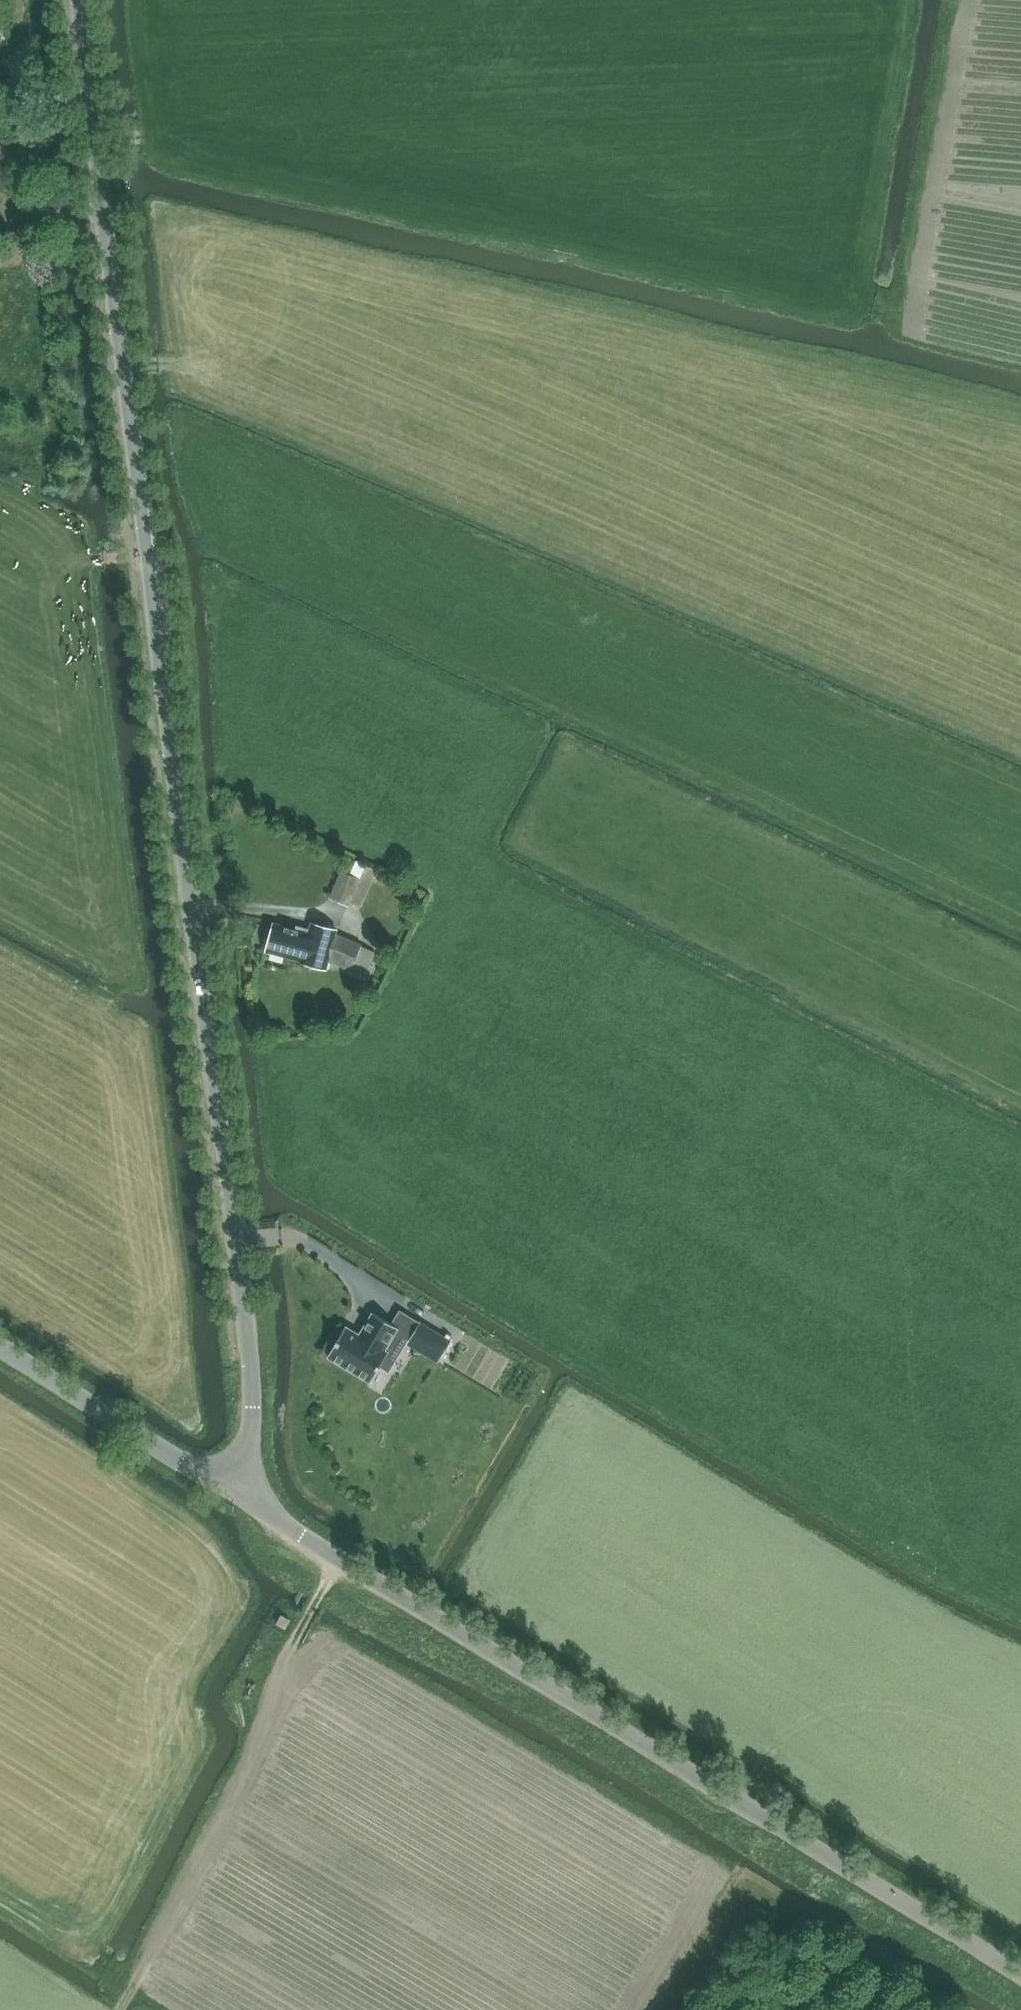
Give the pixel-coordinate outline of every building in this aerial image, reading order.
[(360,847),(354,861),(365,866),(371,853),(360,847)] [(360,880),(341,872),(330,897),(348,905),(360,880)] [(273,923),(266,951),(302,960),(301,962),(326,969),(328,960),(351,970),(352,969),(366,975),(376,952),(361,946),(362,944),(336,933),(337,929),(312,923),(309,933),(273,923)] [(346,1326),(328,1356),(369,1380),(378,1365),(389,1371),(410,1337),(441,1356),(451,1340),(400,1309),(391,1323),(373,1313),(360,1334),(346,1326)] [(291,1619),(281,1614),(277,1623),(286,1629),(291,1619)]
